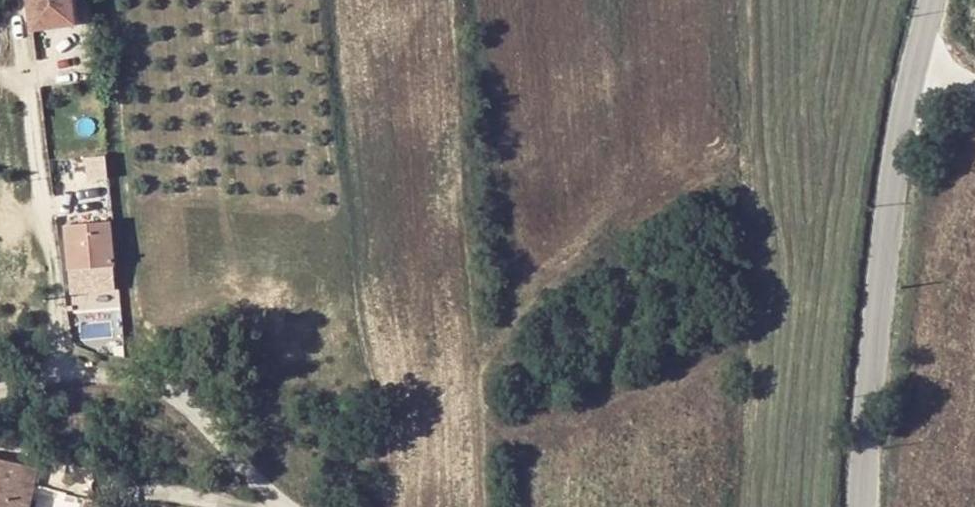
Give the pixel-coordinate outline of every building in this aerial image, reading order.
[(31,28),(74,23),(71,0),(27,0),(31,28)] [(65,225),(70,269),(113,265),(110,222),(65,225)] [(31,492),(33,485),(36,467),(0,460),(0,506),(28,506),(31,492)]
